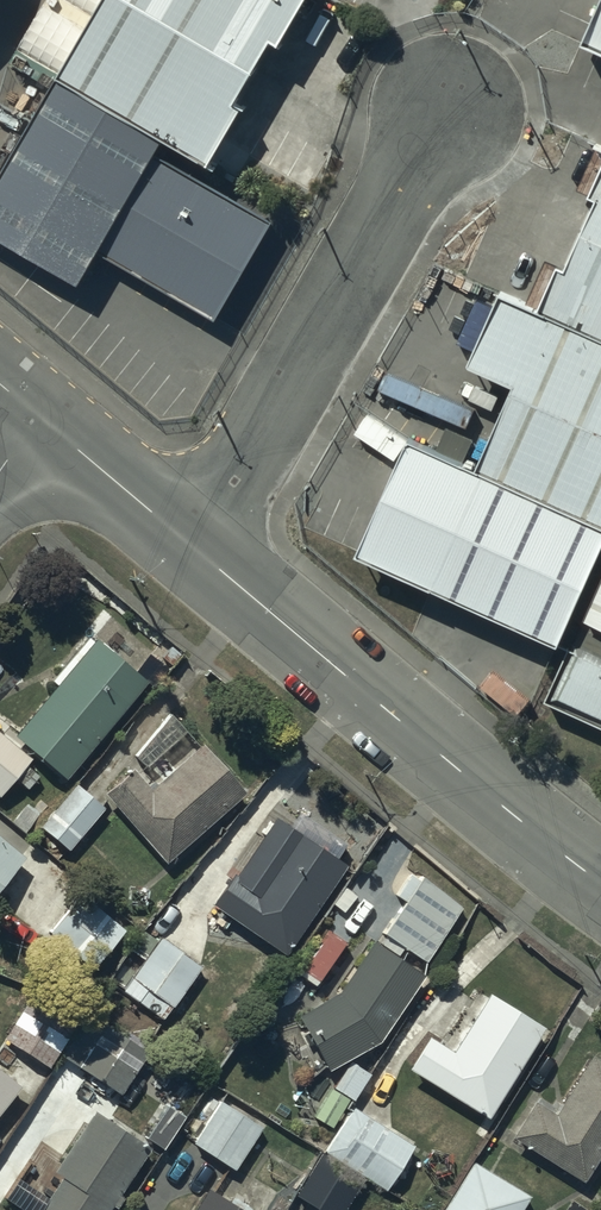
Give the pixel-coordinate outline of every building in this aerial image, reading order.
[(0,125),(0,221),(69,261),(92,220),(218,292),(269,205),(144,132),(156,111),(196,133),(274,0),(73,0),(0,125)] [(576,42),(600,53),(600,0),(594,0),(576,42)] [(600,343),(600,173),(539,315),(600,343)] [(600,526),(600,343),(539,315),(496,296),(466,366),(512,386),(476,469),(600,526)] [(586,628),(600,590),(600,526),(476,469),(407,438),(357,552),(577,648),(586,628)] [(586,628),(600,635),(600,590),(586,628)] [(67,779),(147,683),(97,640),(94,644),(87,638),(52,680),(58,686),(16,736),(67,779)] [(576,653),(556,699),(600,719),(600,663),(576,653)] [(0,732),(0,797),(15,779),(28,790),(40,777),(26,765),(31,759),(0,732)] [(165,864),(245,796),(246,794),(203,744),(151,789),(133,768),(104,793),(165,864)] [(67,851),(104,808),(76,784),(40,827),(67,851)] [(285,955),(346,867),(278,819),(238,876),(235,874),(214,906),(249,931),(227,963),(256,983),(278,950),(285,955)] [(0,839),(0,886),(23,858),(0,839)] [(462,908),(420,876),(418,880),(408,874),(395,894),(404,900),(383,932),(388,935),(382,945),(398,955),(403,947),(426,962),(462,908)] [(81,893),(50,931),(94,968),(125,930),(81,893)] [(202,966),(162,938),(124,990),(164,1019),(202,966)] [(329,1070),(379,1041),(424,977),(374,942),(339,992),(298,1016),(329,1070)] [(488,1117),(544,1028),(489,994),(454,1052),(430,1038),(411,1069),(488,1117)] [(68,1037),(22,1009),(4,1039),(50,1067),(68,1037)] [(89,1015),(62,1056),(121,1095),(148,1054),(89,1015)] [(600,1151),(600,1062),(591,1056),(554,1116),(531,1102),(509,1138),(582,1182),(600,1151)] [(370,1073),(351,1061),(333,1089),(331,1088),(314,1116),(331,1127),(349,1098),(353,1100),(370,1073)] [(0,1074),(0,1114),(20,1090),(0,1074)] [(263,1127),(221,1100),(194,1144),(236,1170),(263,1127)] [(352,1108),(299,1195),(325,1209),(346,1209),(366,1177),(388,1190),(414,1146),(352,1108)] [(148,1148),(95,1111),(53,1173),(51,1172),(27,1209),(109,1209),(148,1148)] [(474,1163),(446,1209),(522,1209),(530,1197),(474,1163)] [(208,1188),(194,1209),(243,1209),(208,1188)]
